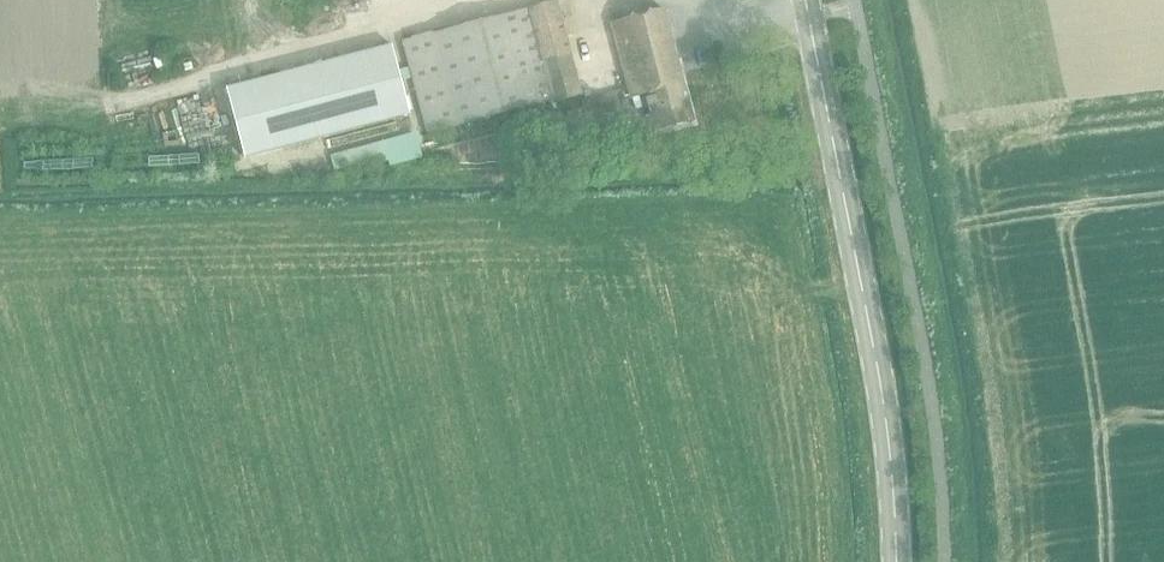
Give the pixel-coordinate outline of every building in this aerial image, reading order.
[(459,137),(552,113),(549,102),(581,94),(557,0),(551,0),(401,39),(425,132),(456,124),(459,137)] [(660,9),(622,23),(610,23),(633,109),(638,107),(640,112),(645,108),(652,131),(689,123),(660,9)] [(314,52),(317,61),(397,38),(388,10),(362,17),(361,12),(271,37),(278,62),(314,52)] [(409,114),(391,45),(225,88),(243,157),(409,114)] [(578,97),(580,100),(585,117),(631,108),(627,95),(618,97),(616,89),(578,97)] [(564,125),(545,130),(548,143),(567,138),(564,125)] [(542,136),(519,143),(522,150),(544,144),(542,136)] [(329,153),(334,173),(397,157),(391,137),(329,153)]
